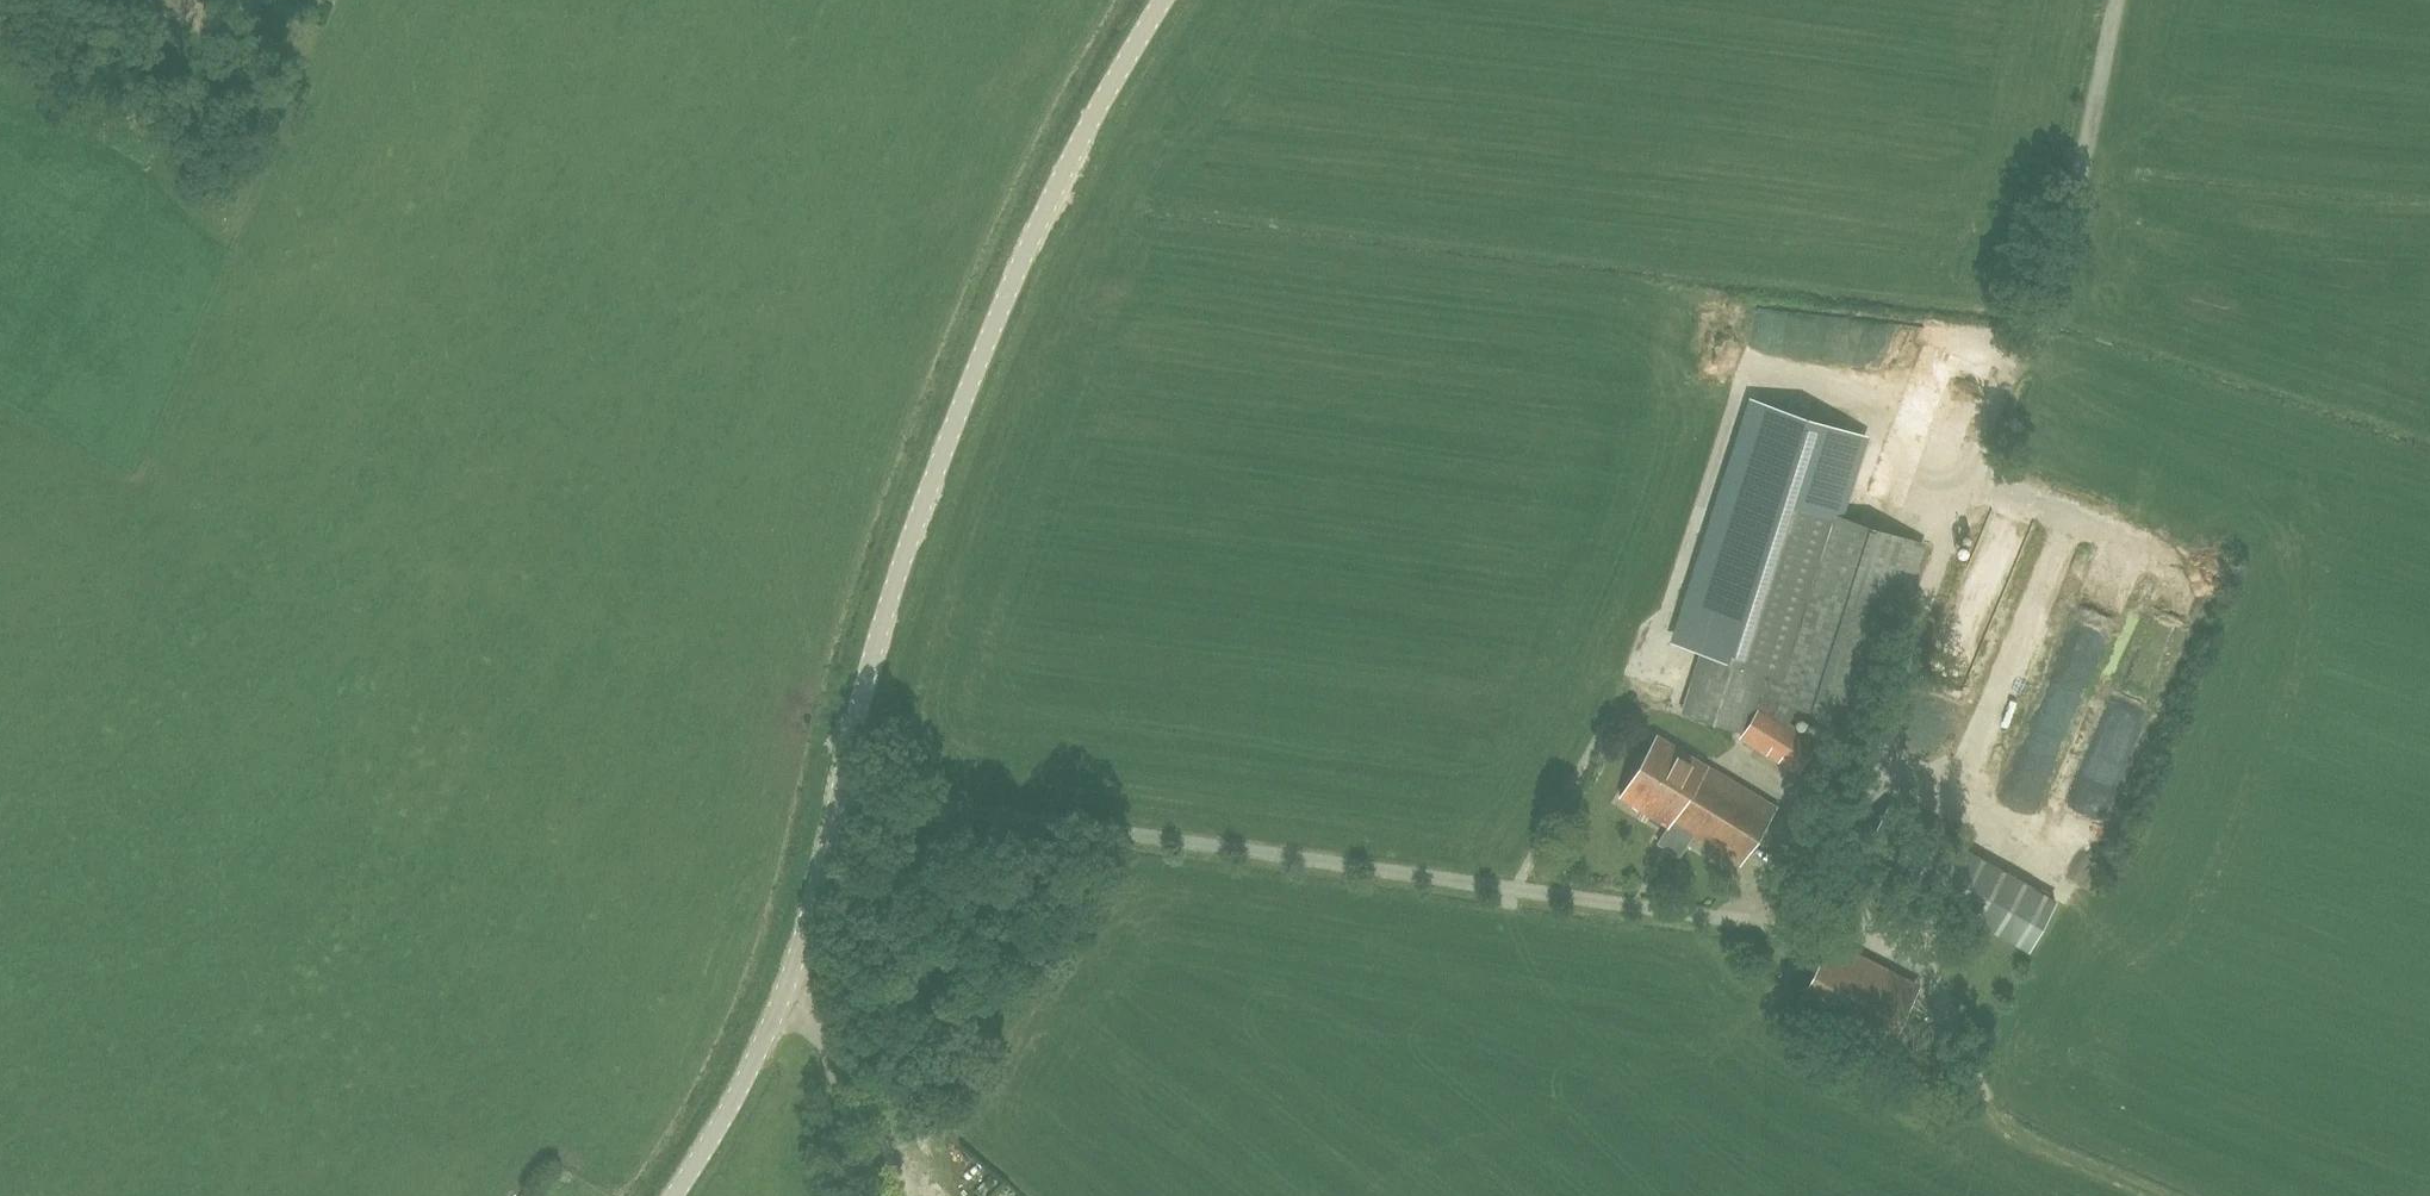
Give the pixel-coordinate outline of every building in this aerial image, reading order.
[(187,10),(189,0),(142,0),(187,10)] [(1744,731),(1741,736),(1799,771),(1817,740),(1789,722),(1799,703),(1861,723),(1919,541),(1837,515),(1863,436),(1753,400),(1675,642),(1702,651),(1683,712),(1744,731)] [(2103,558),(2069,658),(2098,668),(2132,567),(2103,558)] [(1740,864),(1775,806),(1658,733),(1621,796),(1669,827),(1673,821),(1740,864)] [(2096,832),(2122,764),(2094,753),(2067,822),(2096,832)] [(2028,950),(2057,896),(1902,814),(1890,838),(1904,845),(1888,875),(2028,950)] [(1830,939),(1797,1005),(1887,1050),(1920,983),(1830,939)] [(521,1195),(540,1195),(532,1186),(521,1195)]
